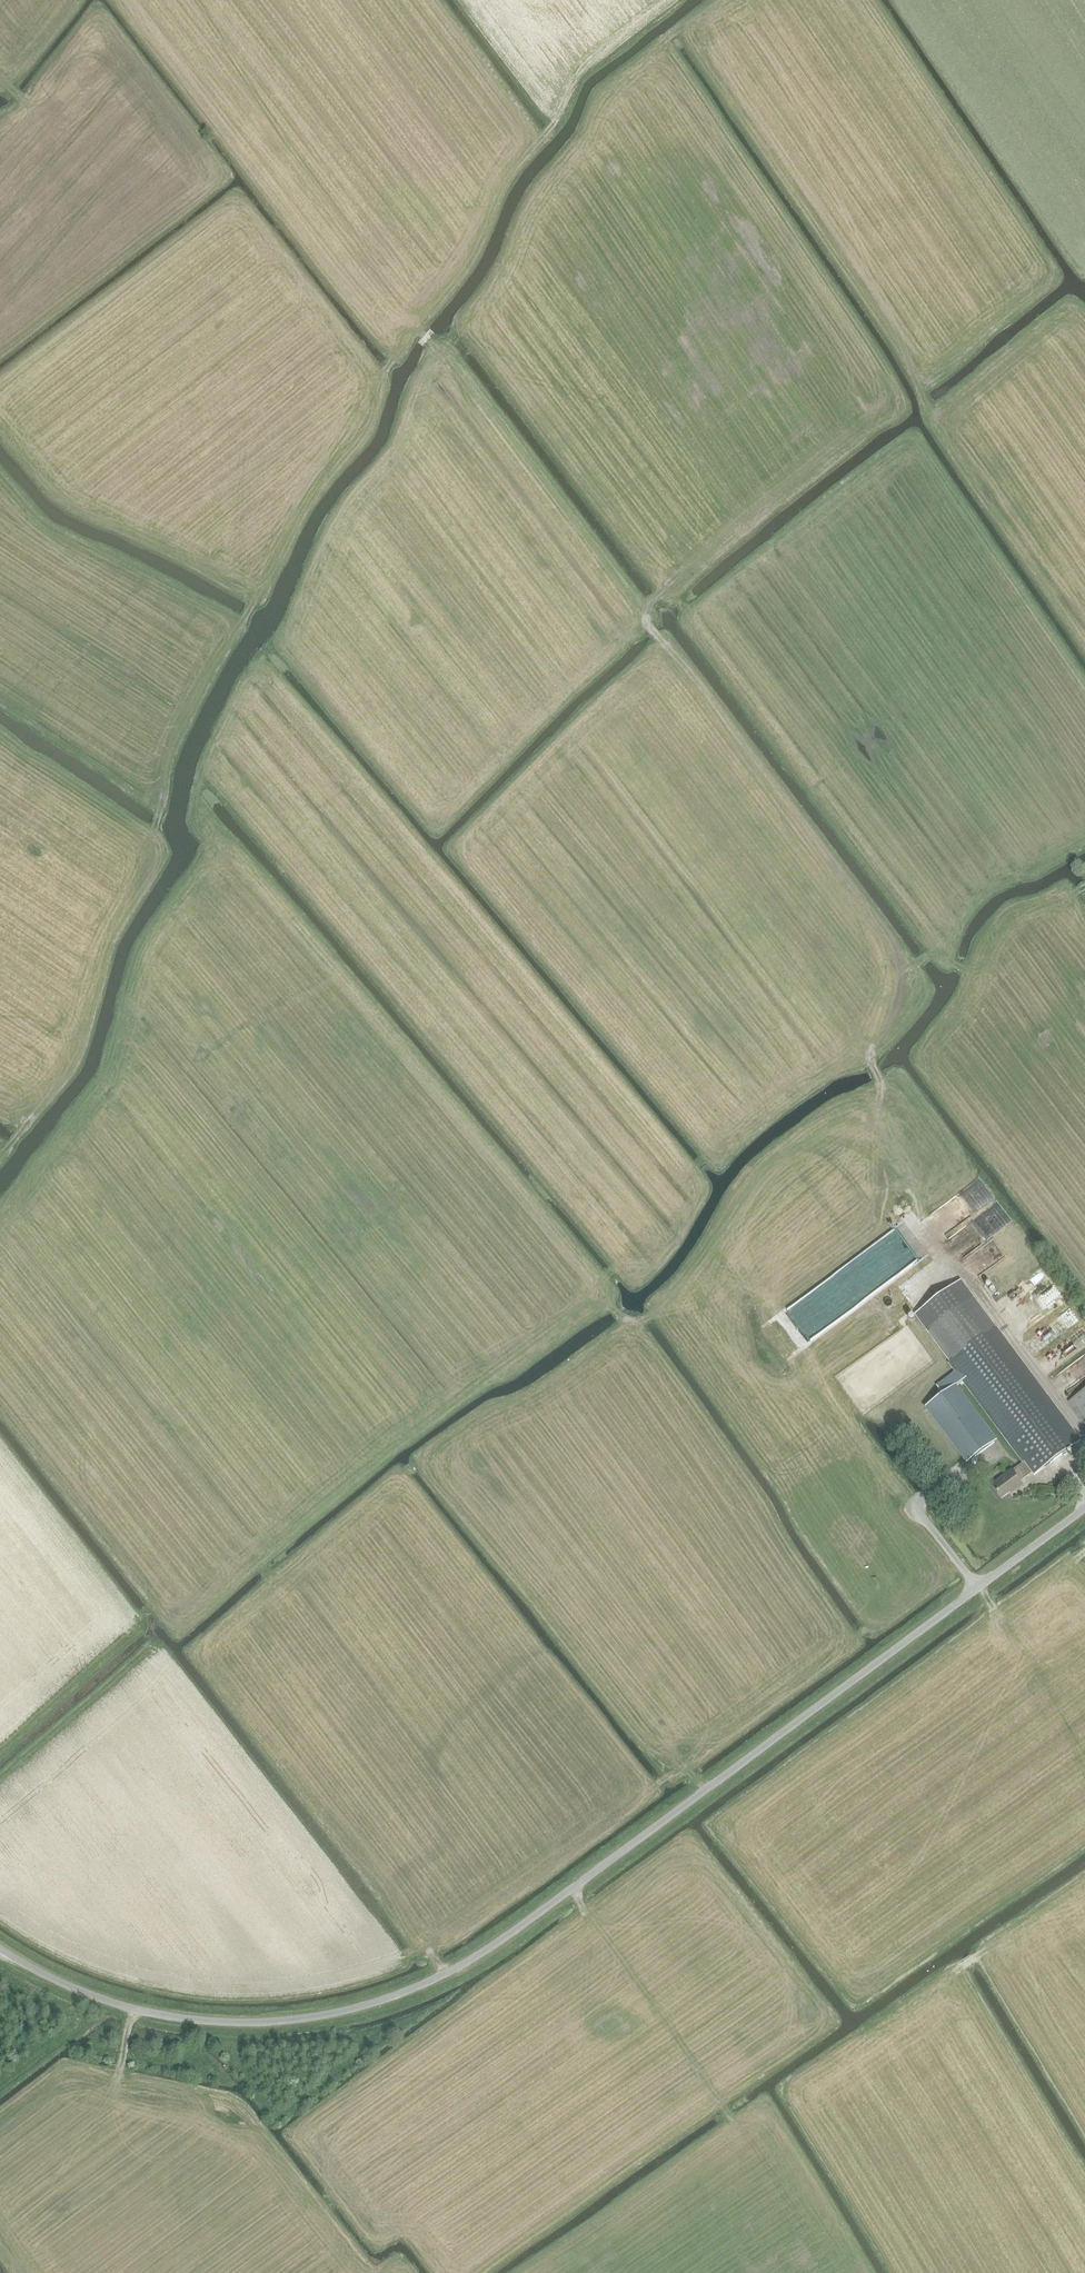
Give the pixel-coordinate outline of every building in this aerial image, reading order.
[(1024,1462),(1025,1461),(1033,1472),(1032,1473),(1034,1475),(1080,1440),(961,1281),(915,1315),(914,1315),(955,1370),(935,1386),(941,1394),(923,1407),(965,1464),(996,1440),(956,1386),(963,1380),(1024,1462)] [(1057,1293),(1041,1299),(1047,1313),(1062,1306),(1057,1293)] [(1068,1402),(1084,1424),(1084,1389),(1068,1402)] [(1023,1485),(1020,1482),(1032,1473),(1033,1472),(1025,1461),(1024,1462),(1012,1471),(1012,1470),(992,1485),(1001,1498),(1014,1489),(1015,1491),(1023,1485)]
